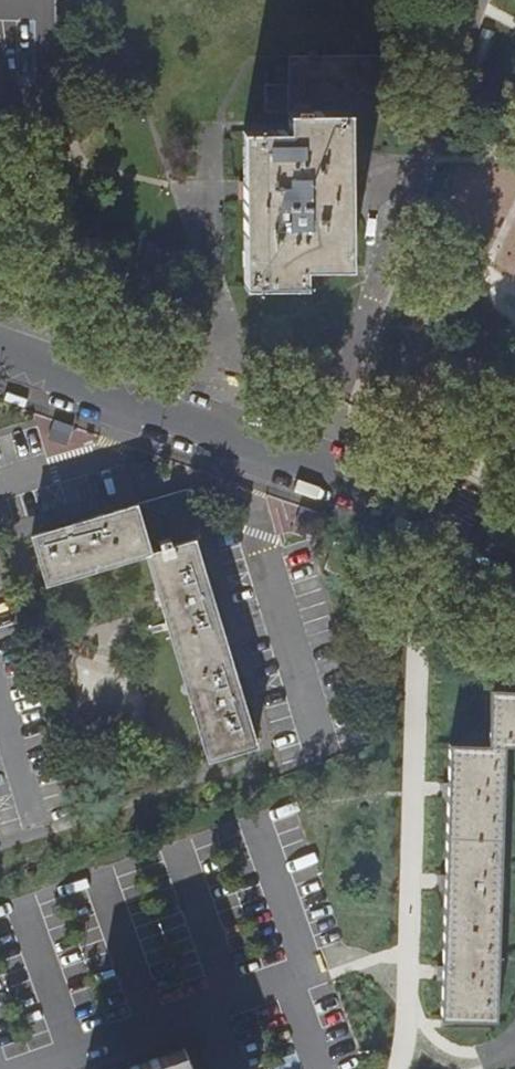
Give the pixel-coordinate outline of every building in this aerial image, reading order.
[(379,68),(248,71),(248,78),(255,78),(256,126),(278,126),(279,144),(231,146),(234,300),(296,299),(296,281),(341,280),(339,164),(380,163),(380,152),(379,68)] [(183,490),(28,538),(43,587),(144,556),(207,760),(257,744),(191,541),(198,539),(183,490)] [(493,707),(491,747),(454,746),(452,782),(452,796),(449,874),(448,889),(445,966),(445,980),(443,1019),(443,1022),(465,1023),(498,1023),(499,1010),(511,748),(514,748),(514,692),(493,691),(493,707)] [(191,1068),(185,1052),(136,1068),(187,1068),(191,1068)]
